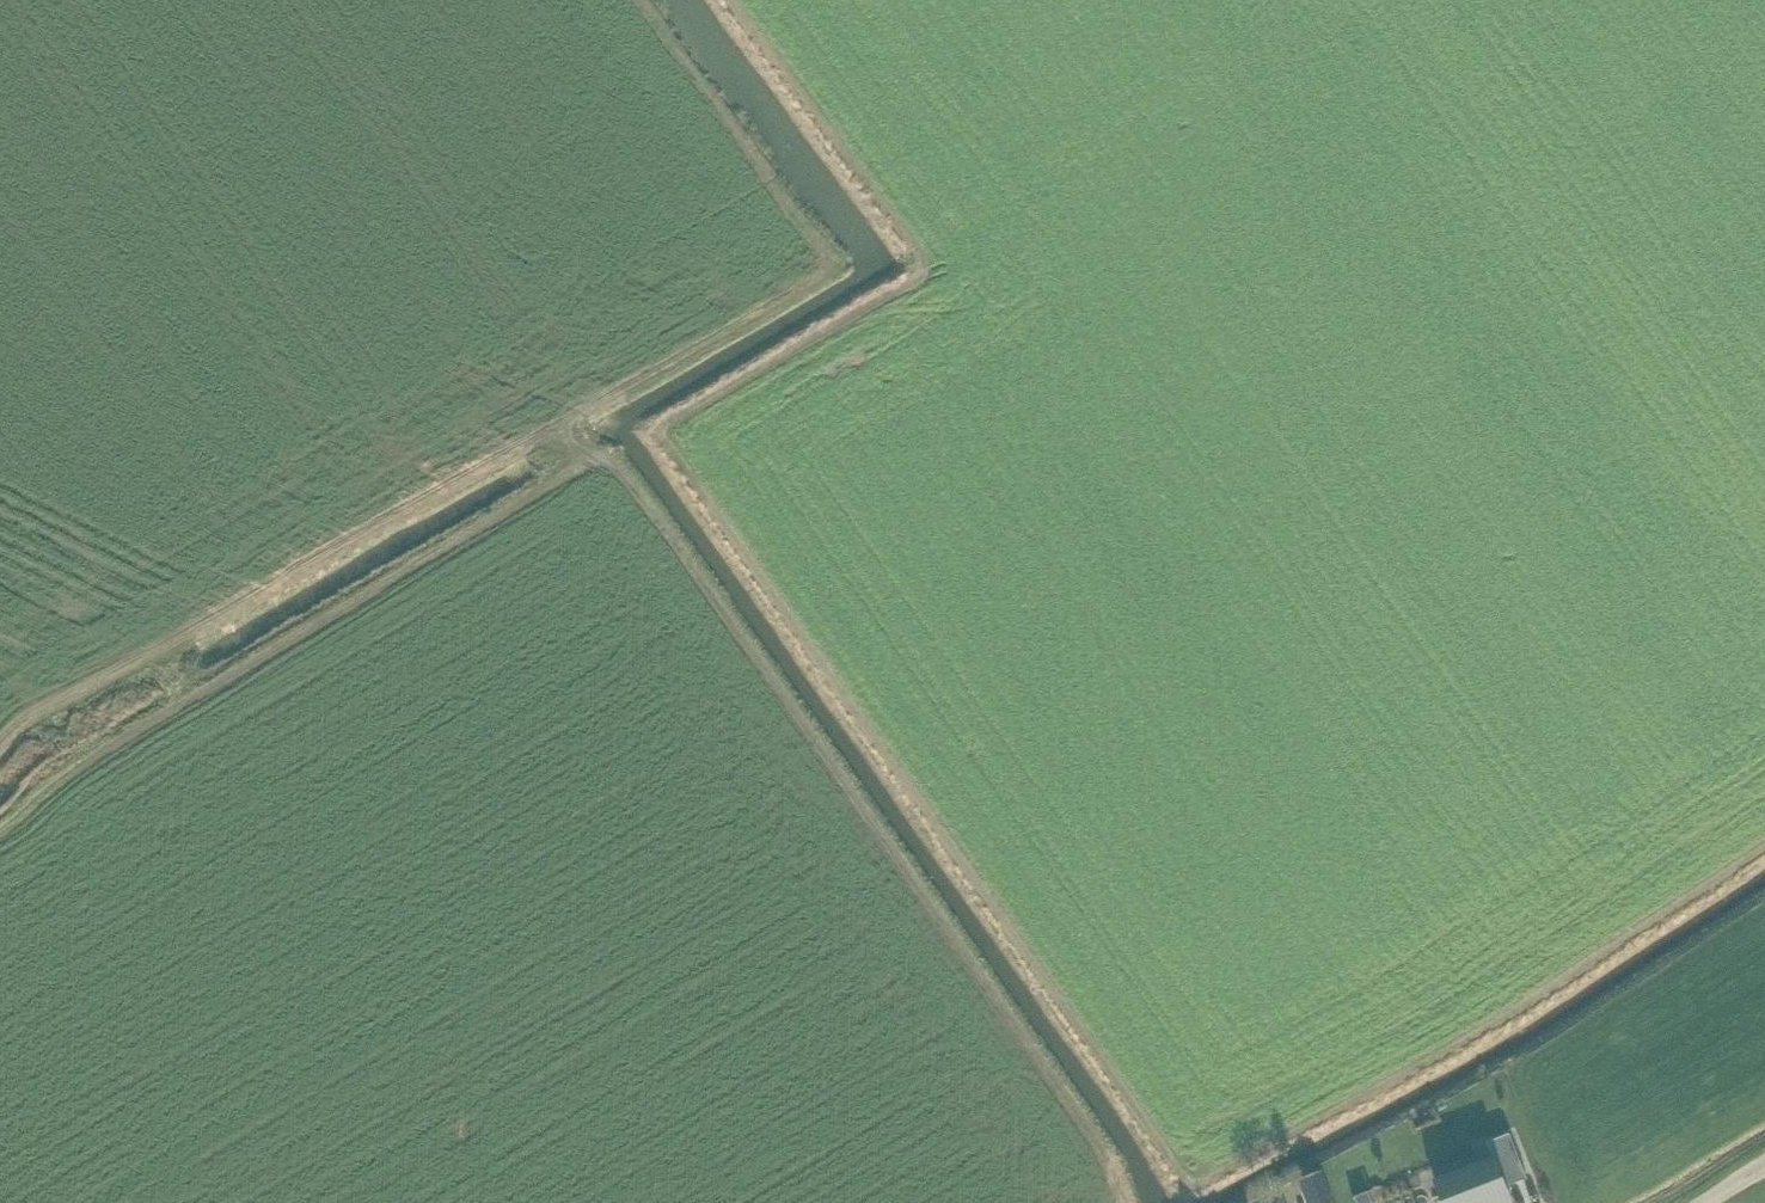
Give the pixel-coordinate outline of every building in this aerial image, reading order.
[(1506,1188),(1527,1180),(1510,1135),(1487,1144),(1493,1159),(1434,1182),(1443,1202),(1490,1202),(1509,1196),(1506,1188)] [(1318,1173),(1294,1182),(1303,1202),(1330,1202),(1318,1173)] [(1280,1191),(1252,1202),(1285,1202),(1280,1191)] [(1351,1198),(1353,1202),(1368,1202),(1365,1193),(1351,1198)]
